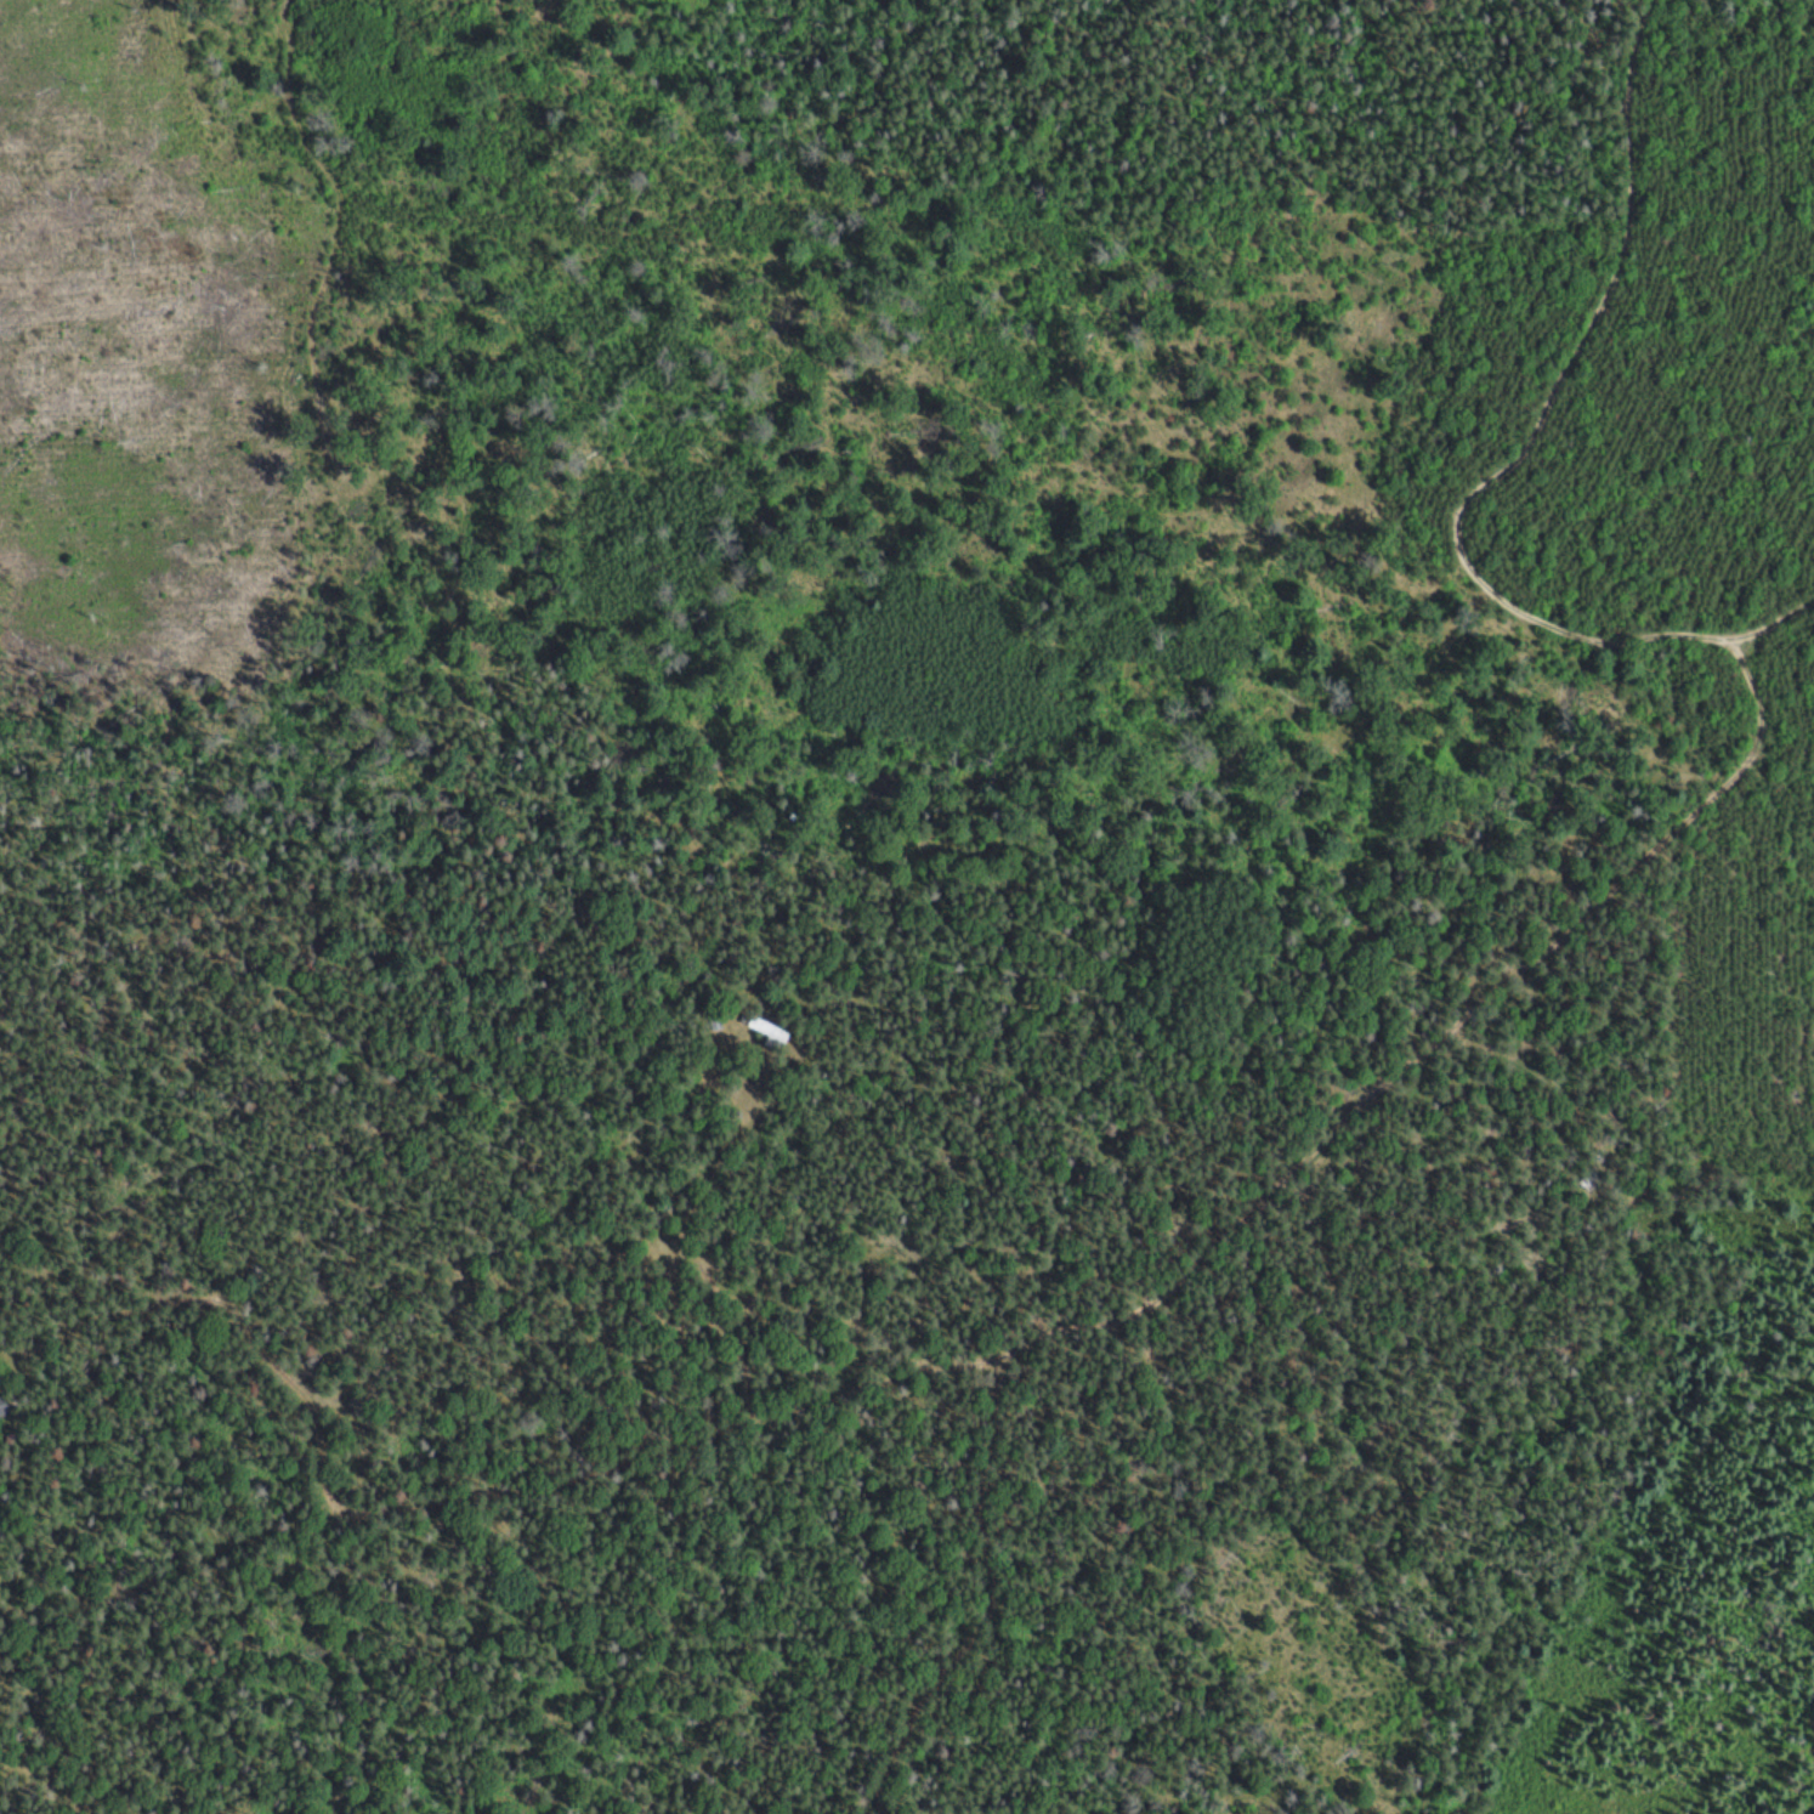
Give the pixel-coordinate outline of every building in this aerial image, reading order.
[(745,1024),(766,1034),(762,1043),(778,1051),(787,1032),(750,1014),(745,1024)]
